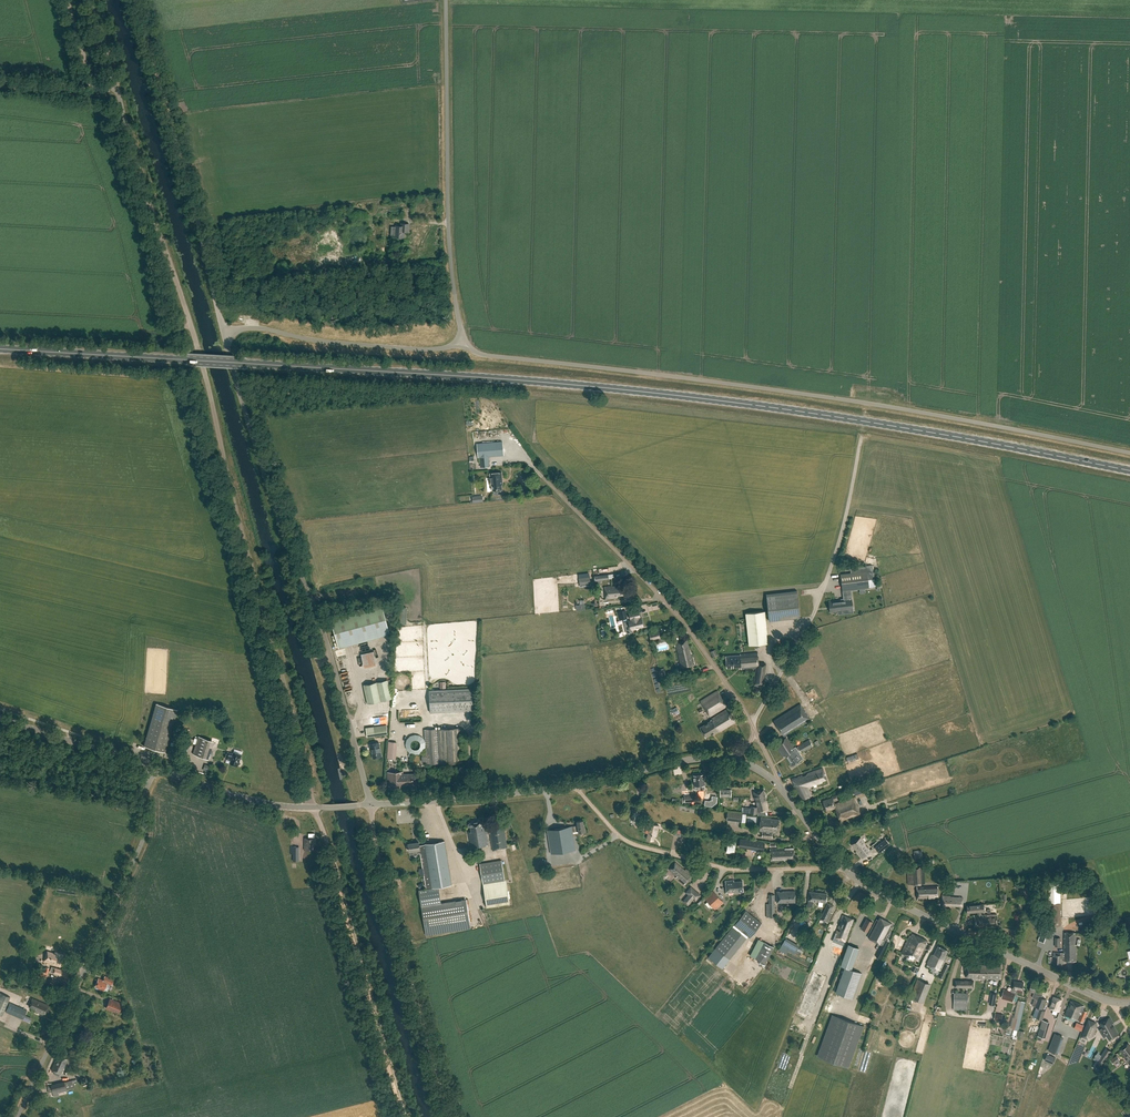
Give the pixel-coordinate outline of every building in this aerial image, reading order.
[(408,232),(409,224),(401,223),(401,226),(396,225),(396,227),(391,226),(391,235),(395,235),(395,237),(403,237),(404,231),(408,232)] [(490,467),(489,457),(504,456),(502,442),(477,444),(478,458),(480,457),(481,467),(490,467)] [(502,490),(502,484),(503,484),(502,472),(490,473),(491,485),(492,485),(492,491),(502,490)] [(840,574),(842,591),(850,590),(860,589),(864,588),(869,588),(868,579),(874,578),(872,565),(850,568),(848,568),(848,570),(851,570),(851,573),(840,574)] [(594,576),(593,576),(594,584),(600,583),(600,580),(608,579),(612,578),(613,577),(613,573),(608,574),(594,576)] [(612,586),(604,587),(605,599),(613,598),(613,596),(623,595),(622,587),(616,587),(615,586),(612,586)] [(800,617),(797,590),(766,594),(769,621),(800,617)] [(828,601),(830,612),(838,611),(839,614),(846,613),(846,610),(852,609),(852,604),(851,600),(851,599),(845,600),(846,601),(841,601),(841,600),(840,600),(828,601)] [(339,648),(390,634),(382,602),(330,616),(339,648)] [(620,620),(627,618),(625,610),(618,611),(620,620)] [(632,620),(629,621),(623,622),(626,634),(632,633),(631,629),(636,628),(636,627),(643,626),(642,618),(639,618),(639,617),(640,617),(639,610),(629,612),(631,619),(631,618),(632,620)] [(749,645),(768,643),(764,611),(746,613),(749,645)] [(651,640),(657,639),(656,636),(660,635),(658,631),(649,634),(651,640)] [(682,668),(694,665),(692,653),(690,652),(687,640),(675,643),(682,668)] [(364,667),(376,665),(373,651),(361,654),(364,667)] [(763,685),(766,663),(758,663),(757,652),(740,654),(740,655),(726,656),(727,668),(741,667),(741,669),(755,668),(753,686),(762,687),(763,685)] [(368,704),(391,698),(387,680),(363,685),(368,704)] [(475,710),(473,688),(429,690),(430,713),(475,710)] [(710,716),(726,706),(717,691),(700,701),(710,716)] [(143,746),(164,752),(177,709),(155,703),(143,744),(143,746)] [(783,736),(810,719),(801,704),(774,721),(783,736)] [(719,731),(736,721),(728,708),(711,719),(711,720),(700,727),(706,737),(718,730),(719,731)] [(375,735),(387,734),(386,725),(366,728),(366,732),(374,731),(375,735)] [(426,764),(439,764),(462,763),(460,727),(437,728),(424,729),(426,764)] [(206,758),(211,740),(198,736),(193,754),(206,758)] [(775,744),(784,757),(785,756),(785,755),(794,749),(793,748),(786,737),(785,738),(775,744)] [(796,747),(795,747),(793,748),(794,749),(785,755),(785,756),(792,765),(803,758),(798,751),(800,750),(801,753),(813,746),(809,739),(797,746),(796,747)] [(396,759),(397,746),(397,742),(388,741),(388,745),(387,758),(396,759)] [(382,756),(379,742),(369,744),(370,748),(371,748),(373,758),(382,756)] [(241,754),(233,752),(232,754),(227,752),(225,759),(230,760),(229,763),(232,764),(235,765),(237,766),(238,765),(239,765),(239,764),(240,763),(240,762),(239,761),(241,754)] [(822,783),(821,781),(826,779),(823,769),(792,779),(802,800),(811,795),(808,787),(813,786),(813,783),(816,782),(817,784),(822,783)] [(403,774),(403,771),(387,772),(388,788),(400,788),(400,785),(417,784),(416,773),(403,774)] [(704,789),(703,785),(705,785),(703,774),(693,775),(694,786),(695,786),(695,790),(704,789)] [(760,801),(765,800),(763,789),(753,792),(755,799),(756,801),(760,800),(760,801)] [(834,804),(833,801),(839,799),(837,794),(831,796),(832,797),(823,800),(826,811),(835,808),(840,821),(859,813),(854,797),(834,804)] [(760,800),(756,801),(758,807),(751,807),(751,808),(743,807),(743,813),(750,813),(758,814),(759,811),(768,809),(765,800),(760,801),(760,800)] [(416,804),(410,808),(415,815),(421,810),(416,804)] [(726,820),(741,822),(742,814),(727,813),(726,820)] [(778,832),(779,819),(760,817),(759,831),(766,831),(766,833),(762,832),(762,836),(772,837),(772,833),(769,833),(769,832),(771,832),(771,831),(778,832)] [(482,827),(481,820),(469,822),(471,831),(468,832),(471,847),(488,845),(486,834),(490,833),(493,851),(502,849),(502,848),(507,847),(503,824),(489,826),(489,827),(485,828),(485,826),(482,827)] [(585,831),(583,820),(576,821),(577,826),(571,826),(547,830),(551,853),(575,850),(572,832),(578,831),(578,832),(585,831)] [(656,836),(659,826),(651,823),(647,839),(654,841),(655,835),(656,836)] [(852,844),(862,858),(871,851),(860,837),(852,844)] [(315,845),(315,838),(304,838),(304,850),(314,850),(314,845),(315,845)] [(740,840),(739,846),(763,850),(764,844),(765,844),(765,843),(740,839),(740,840)] [(875,847),(879,853),(889,844),(885,839),(875,847)] [(408,844),(409,851),(410,851),(410,855),(418,853),(418,850),(419,849),(426,888),(419,889),(425,928),(469,921),(466,899),(441,903),(438,887),(452,885),(444,841),(425,844),(425,845),(419,845),(419,842),(408,844)] [(728,845),(727,852),(734,853),(735,846),(728,845)] [(300,846),(293,846),(290,846),(290,854),(293,854),(293,861),(300,861),(300,846)] [(771,861),(784,861),(784,859),(794,859),(793,847),(770,849),(771,861)] [(483,884),(505,880),(501,860),(479,863),(483,884)] [(684,869),(675,862),(669,870),(677,876),(676,878),(684,884),(692,874),(685,868),(684,869)] [(920,866),(920,863),(914,864),(915,866),(907,867),(908,884),(917,884),(918,900),(926,899),(926,897),(938,896),(938,888),(937,888),(937,886),(922,887),(921,883),(925,883),(924,866),(920,866)] [(735,882),(735,880),(726,881),(727,892),(743,891),(742,881),(735,882)] [(486,907),(510,903),(507,885),(483,889),(486,907)] [(691,886),(685,892),(688,894),(689,895),(694,889),(691,886)] [(715,910),(723,902),(713,890),(704,898),(715,910)] [(777,903),(795,902),(795,891),(776,891),(777,903)] [(826,902),(827,894),(809,892),(808,900),(826,902)] [(1061,925),(1061,903),(1060,892),(1048,892),(1049,903),(1048,903),(1049,925),(1050,925),(1061,925)] [(804,893),(795,893),(796,903),(804,902),(804,893)] [(689,895),(688,894),(682,901),(688,905),(693,899),(689,895)] [(766,917),(775,917),(774,894),(768,894),(768,904),(766,904),(766,917)] [(963,906),(963,898),(950,897),(950,896),(942,896),(942,907),(950,907),(950,905),(963,906)] [(828,922),(832,913),(830,912),(833,905),(828,903),(820,919),(828,922)] [(981,915),(981,911),(980,904),(966,906),(967,913),(978,912),(978,915),(974,915),(975,927),(986,927),(986,924),(997,924),(997,914),(981,915)] [(750,937),(761,923),(745,910),(733,925),(742,931),(750,937)] [(802,918),(806,923),(811,919),(807,914),(802,918)] [(851,926),(853,919),(842,915),(840,921),(841,921),(835,938),(845,942),(851,926)] [(893,924),(880,917),(878,921),(877,920),(867,938),(882,945),(876,956),(880,958),(889,941),(887,940),(888,938),(886,937),(893,924)] [(873,922),(866,918),(861,928),(867,932),(873,922)] [(1075,945),(1075,932),(1065,932),(1065,938),(1064,938),(1064,945),(1064,953),(1064,957),(1064,961),(1077,961),(1077,945),(1075,945)] [(928,941),(912,933),(911,936),(910,935),(902,953),(920,961),(925,950),(924,949),(927,944),(926,943),(928,941)] [(765,963),(774,947),(758,939),(750,956),(765,963)] [(785,939),(779,950),(785,954),(787,950),(794,954),(798,947),(785,939)] [(851,969),(859,948),(848,944),(840,965),(845,967),(836,992),(852,998),(861,973),(851,969)] [(941,970),(946,960),(945,959),(947,955),(946,955),(948,951),(938,946),(934,954),(931,955),(927,963),(941,970)] [(722,968),(729,959),(715,948),(708,957),(722,968)] [(54,954),(47,951),(44,961),(59,966),(63,955),(55,952),(54,954)] [(1064,957),(1064,953),(1061,953),(1061,952),(1053,952),(1053,963),(1060,963),(1061,957),(1064,957)] [(943,979),(949,965),(945,963),(939,977),(943,979)] [(986,978),(987,965),(980,965),(980,964),(967,964),(966,978),(986,978)] [(987,965),(986,978),(1000,979),(1001,966),(987,965)] [(38,980),(44,982),(49,968),(46,967),(44,972),(41,971),(38,980)] [(67,978),(69,972),(54,967),(52,973),(67,978)] [(112,985),(114,980),(105,976),(103,980),(98,978),(94,987),(104,991),(105,988),(108,989),(109,984),(107,983),(112,985)] [(917,978),(910,997),(923,1002),(931,984),(917,978)] [(973,989),(973,988),(973,980),(954,980),(954,988),(966,989),(966,993),(954,992),(953,1010),(967,1010),(968,989),(973,989)] [(1023,993),(1023,989),(1022,989),(1024,982),(1013,980),(1011,991),(1004,989),(1001,997),(1013,1001),(1015,994),(1016,995),(1017,992),(1023,993)] [(1029,991),(1034,992),(1033,998),(1039,1000),(1037,1006),(1043,1008),(1046,999),(1040,997),(1040,995),(1042,996),(1045,988),(1036,985),(1031,984),(1029,991)] [(23,1019),(25,1015),(27,1010),(9,1002),(8,1006),(6,1006),(10,997),(0,993),(0,1015),(2,1016),(5,1007),(7,1008),(5,1012),(23,1019)] [(1059,1012),(1061,1006),(1060,1006),(1062,999),(1054,996),(1050,1008),(1059,1012)] [(32,998),(29,1006),(35,1009),(35,1011),(44,1015),(48,1006),(32,998)] [(122,1003),(110,999),(108,1003),(120,1008),(122,1003)] [(1017,1035),(1019,1030),(1018,1030),(1025,1002),(1018,1000),(1014,1016),(1012,1015),(1009,1027),(1013,1028),(1014,1028),(1014,1029),(1013,1034),(1017,1035)] [(1083,1022),(1087,1012),(1083,1010),(1084,1006),(1071,1001),(1065,1015),(1078,1020),(1080,1014),(1081,1014),(1079,1020),(1083,1022)] [(1036,1008),(1033,1016),(1042,1020),(1045,1011),(1036,1008)] [(1099,1029),(1101,1033),(1102,1033),(1105,1031),(1109,1040),(1118,1035),(1113,1026),(1112,1027),(1111,1024),(1113,1023),(1110,1017),(1099,1023),(1102,1028),(1100,1029),(1099,1029)] [(850,1068),(864,1026),(843,1018),(828,1060),(850,1068)] [(1089,1020),(1082,1036),(1088,1039),(1092,1036),(1096,1027),(1096,1023),(1089,1020)] [(1128,1044),(1120,1050),(1126,1057),(1125,1057),(1128,1061),(1127,1061),(1129,1064),(1129,1046),(1128,1044)] [(1103,1055),(1099,1062),(1102,1064),(1111,1051),(1106,1048),(1102,1054),(1103,1055)] [(1055,1058),(1047,1054),(1044,1060),(1053,1064),(1055,1058)] [(51,1070),(61,1074),(67,1059),(59,1055),(56,1060),(55,1060),(51,1070)] [(1114,1064),(1120,1059),(1117,1055),(1111,1060),(1114,1064)] [(59,1095),(58,1092),(66,1090),(75,1087),(73,1080),(47,1086),(48,1093),(52,1092),(53,1097),(59,1095)]
